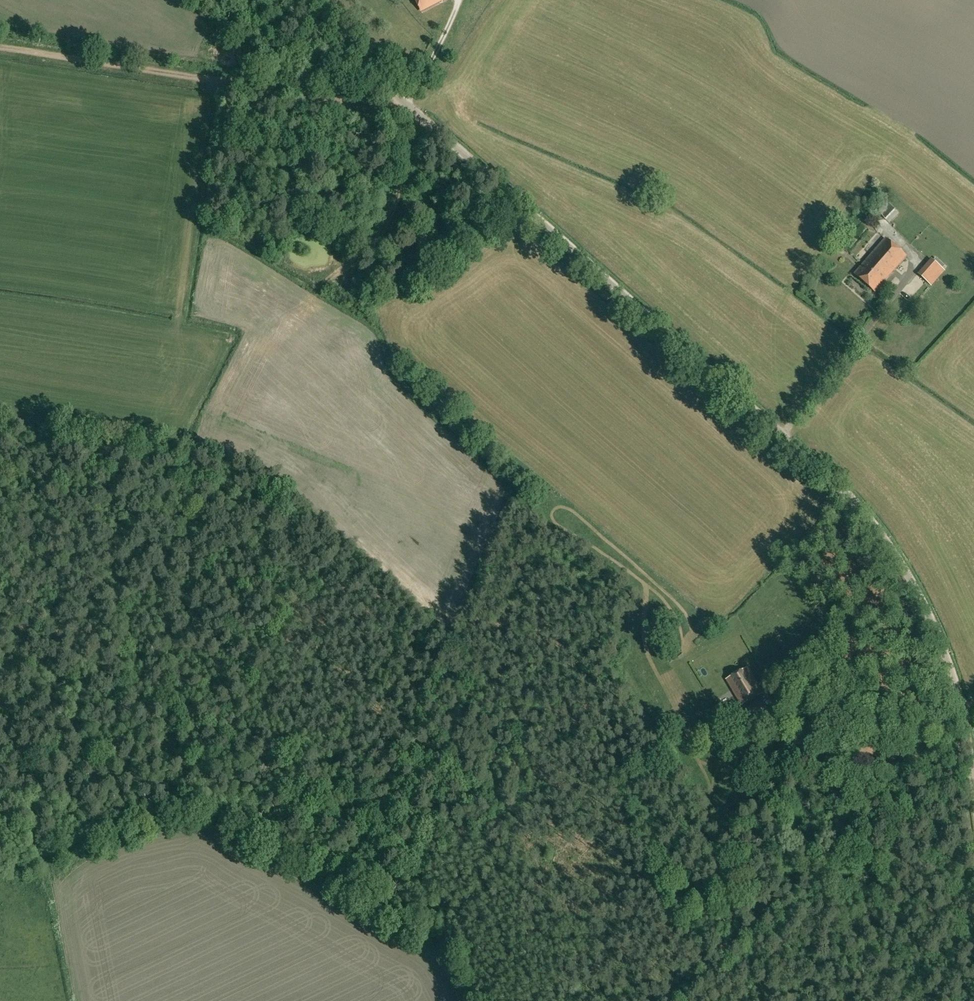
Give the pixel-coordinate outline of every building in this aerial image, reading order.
[(444,0),(414,0),(420,12),(444,0)] [(886,219),(895,209),(888,203),(879,213),(886,219)] [(855,274),(875,291),(905,256),(886,239),(855,274)] [(934,260),(921,275),(931,284),(945,269),(934,260)] [(747,667),(726,679),(741,706),(762,694),(747,667)]
